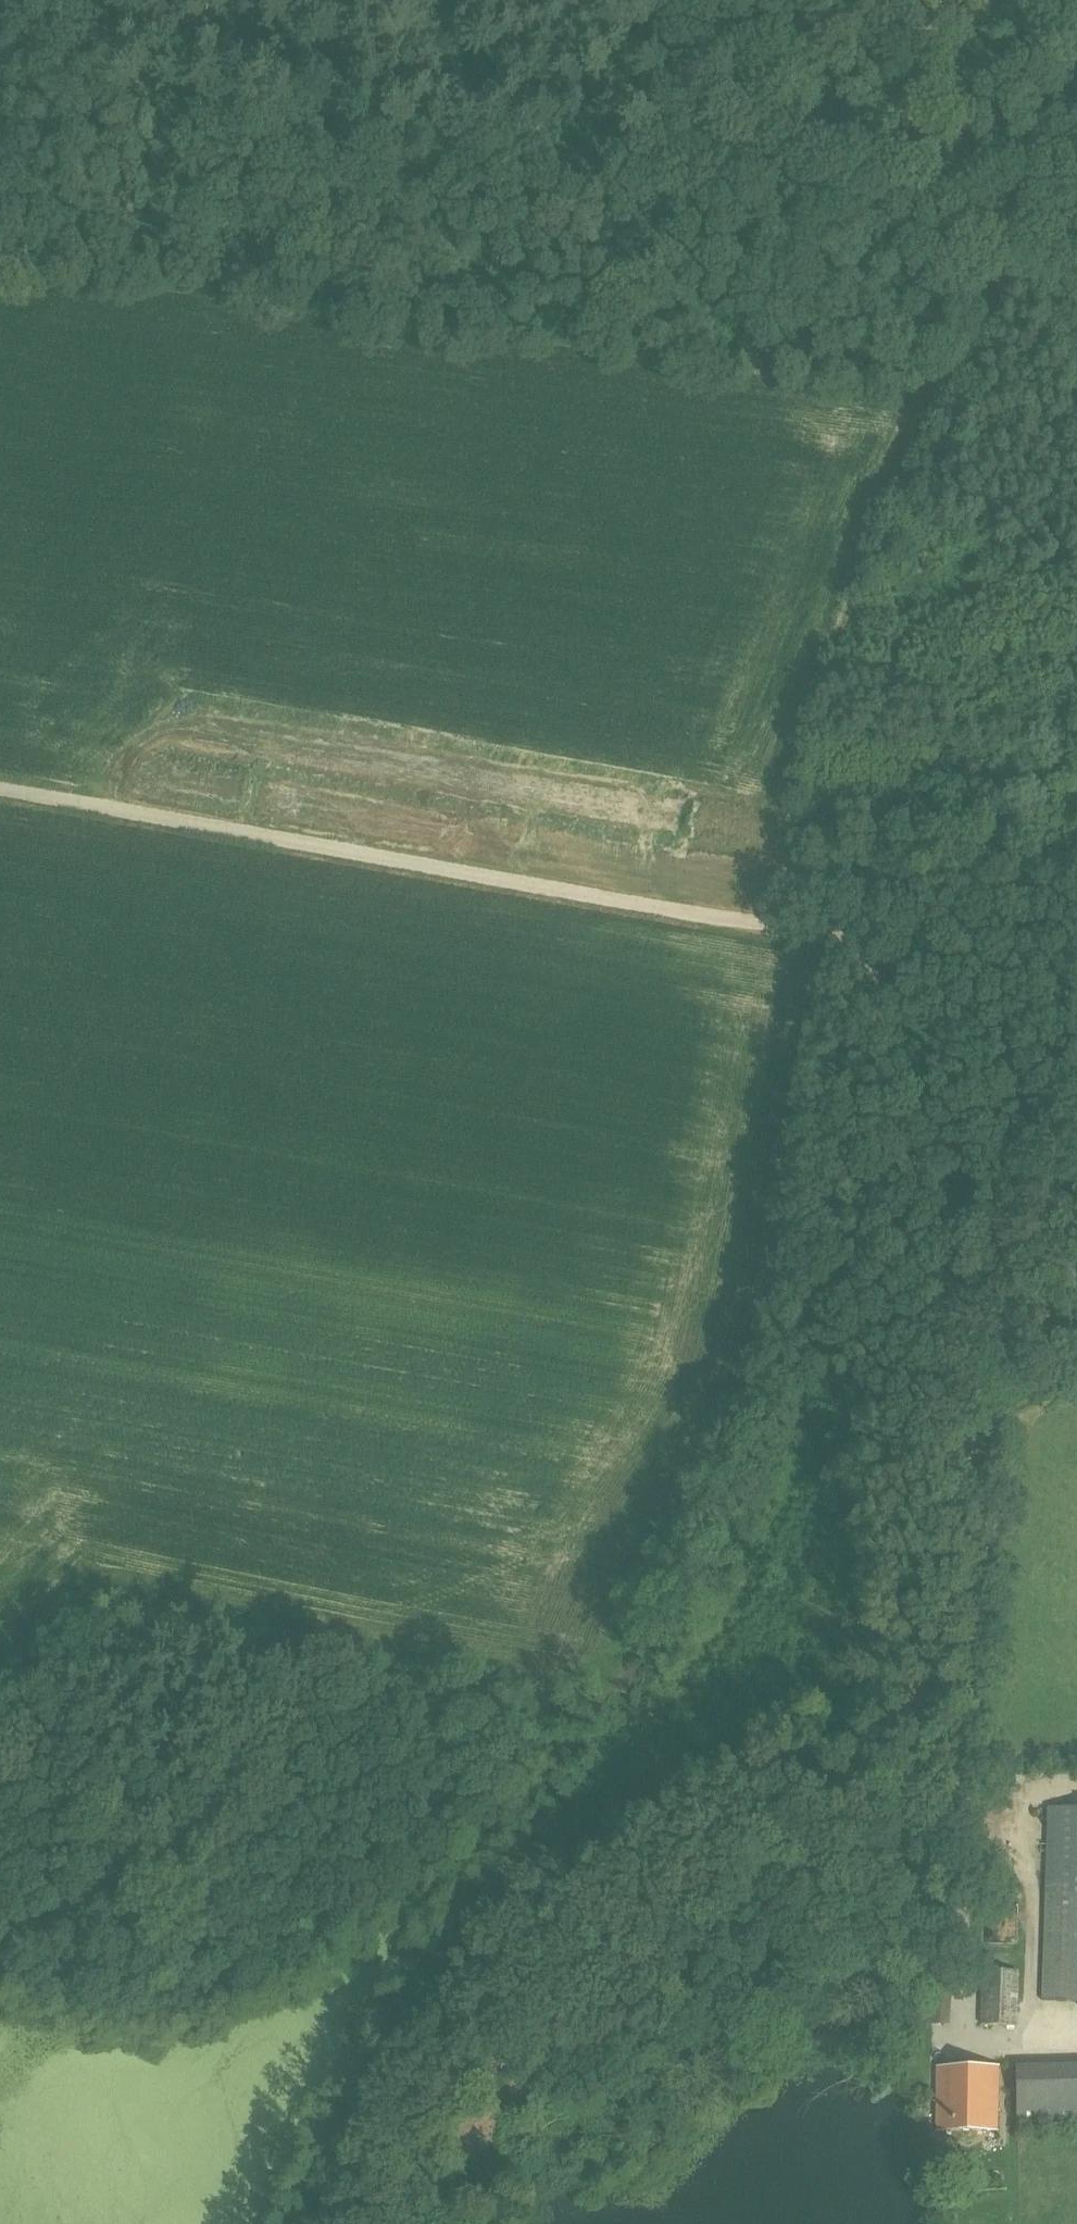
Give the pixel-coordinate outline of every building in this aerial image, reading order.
[(1076,2002),(1076,1810),(1048,1809),(1042,2001),(1076,2002)] [(919,2023),(950,2024),(952,1968),(922,1967),(919,2023)] [(980,2024),(1017,2026),(1019,1971),(983,1970),(980,2024)] [(1016,2118),(1076,2117),(1076,2063),(1016,2064),(1016,2118)] [(937,2129),(998,2130),(998,2066),(937,2066),(937,2129)]
